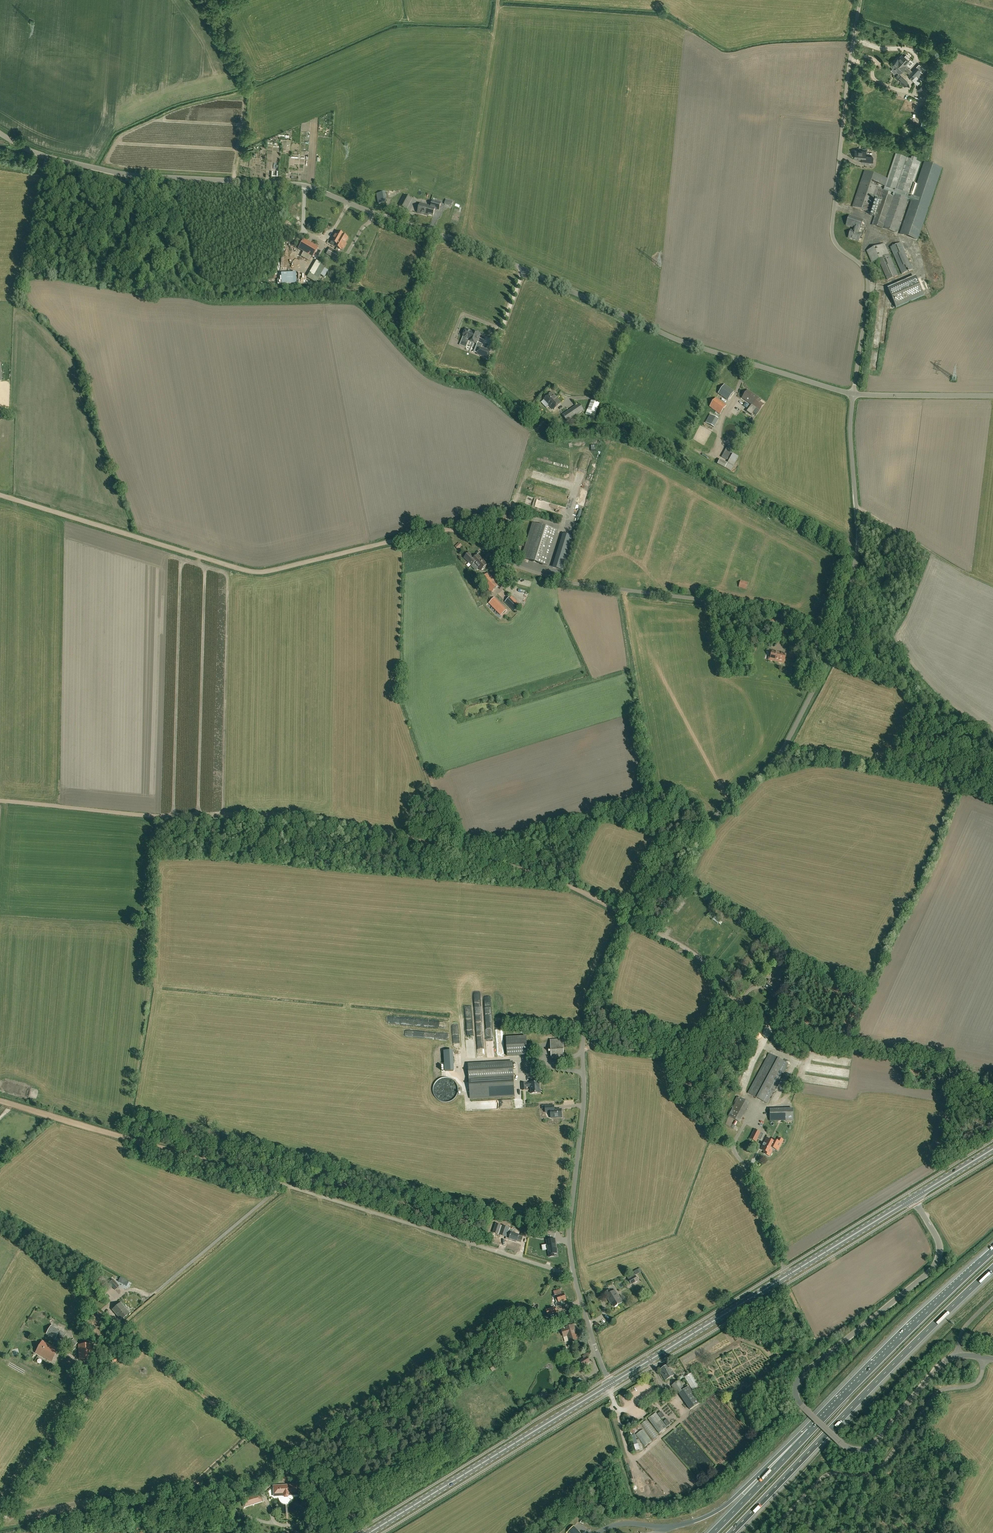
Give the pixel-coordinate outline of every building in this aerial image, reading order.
[(909,61),(908,60),(909,58),(906,55),(904,57),(902,54),(898,58),(896,61),(901,65),(902,65),(903,64),(906,65),(907,63),(910,66),(913,62),(910,60),(909,61)] [(899,73),(906,66),(906,65),(903,64),(902,65),(901,65),(896,61),(891,66),(893,68),(892,69),(892,71),(894,73),(896,73),(897,71),(899,73)] [(912,71),(917,75),(921,71),(916,67),(912,71)] [(917,75),(912,71),(908,76),(913,80),(917,75)] [(907,84),(908,83),(906,82),(907,81),(901,76),(898,79),(902,83),(903,84),(905,83),(907,84)] [(924,83),(919,89),(926,96),(931,90),(924,83)] [(866,156),(866,151),(855,150),(854,158),(865,159),(865,163),(872,164),(873,157),(866,156)] [(896,154),(888,178),(880,202),(873,223),(884,226),(897,231),(908,198),(912,200),(901,232),(918,238),(942,170),(924,164),(913,197),(909,196),(920,163),(896,154)] [(871,213),(875,200),(880,202),(888,178),(865,170),(853,207),(871,213)] [(376,195),(379,205),(386,203),(384,193),(376,195)] [(399,206),(406,210),(412,199),(405,195),(399,206)] [(433,216),(435,209),(439,210),(441,202),(432,200),(431,206),(420,203),(418,213),(426,215),(426,214),(433,216)] [(860,230),(863,222),(863,221),(850,216),(847,225),(857,229),(856,232),(851,230),(849,238),(859,241),(861,233),(859,233),(860,230)] [(331,241),(335,243),(334,246),(341,250),(341,249),(343,250),(346,244),(345,243),(348,238),(344,235),(337,231),(331,241)] [(318,248),(304,240),(299,249),(313,257),(318,248)] [(898,275),(890,255),(884,243),(866,251),(871,263),(878,259),(887,280),(898,275)] [(913,270),(901,243),(890,247),(902,274),(913,270)] [(323,261),(327,254),(336,260),(340,253),(330,247),(330,248),(326,245),(322,251),(323,252),(319,258),(323,261)] [(924,296),(916,276),(888,288),(896,308),(924,296)] [(475,333),(475,332),(472,330),(471,331),(466,329),(461,342),(467,344),(469,340),(469,339),(470,335),(471,336),(472,335),(473,336),(473,335),(474,335),(475,333)] [(470,335),(469,339),(469,340),(477,344),(480,334),(475,332),(475,333),(474,335),(473,335),(473,336),(472,335),(471,336),(470,335)] [(480,347),(478,354),(488,358),(490,351),(480,347)] [(725,385),(718,393),(728,400),(734,392),(725,385)] [(758,398),(759,398),(748,390),(743,398),(752,404),(746,411),(752,415),(757,408),(760,410),(764,405),(760,402),(761,401),(758,398)] [(560,404),(556,399),(557,398),(552,393),(544,399),(554,410),(560,404)] [(720,414),(727,405),(716,398),(710,407),(720,414)] [(595,412),(599,404),(592,401),(588,409),(595,412)] [(567,421),(584,410),(579,403),(563,415),(567,421)] [(731,471),(739,457),(733,453),(727,464),(720,460),(718,464),(731,471)] [(504,520),(501,531),(509,534),(512,523),(504,520)] [(533,523),(522,558),(547,566),(558,531),(533,523)] [(494,546),(504,540),(502,536),(492,543),(494,546)] [(472,565),(474,563),(482,570),(487,565),(482,559),(478,555),(475,558),(470,553),(465,558),(472,565)] [(492,592),(500,584),(488,573),(480,581),(492,592)] [(746,589),(748,583),(741,580),(739,586),(746,589)] [(506,602),(514,611),(520,605),(511,597),(506,602)] [(501,615),(506,610),(494,598),(489,603),(501,615)] [(770,621),(776,623),(775,628),(781,630),(783,621),(777,620),(770,618),(770,621)] [(784,663),(786,654),(780,653),(772,652),(771,656),(769,656),(769,659),(784,663)] [(667,901),(672,904),(675,898),(671,895),(667,901)] [(781,982),(789,971),(783,967),(776,978),(781,982)] [(779,992),(782,987),(779,984),(778,986),(769,980),(764,987),(773,994),(776,990),(779,992)] [(527,1036),(506,1037),(507,1056),(528,1055),(527,1036)] [(551,1058),(564,1057),(563,1039),(550,1040),(551,1058)] [(767,1103),(789,1064),(770,1054),(749,1093),(767,1103)] [(513,1061),(468,1064),(470,1098),(515,1096),(513,1061)] [(531,1094),(540,1093),(539,1082),(531,1083),(526,1083),(522,1083),(523,1090),(527,1090),(526,1087),(531,1087),(531,1094)] [(739,1121),(750,1103),(739,1097),(729,1116),(739,1121)] [(551,1118),(562,1117),(562,1110),(558,1110),(558,1109),(553,1109),(553,1106),(546,1106),(546,1112),(551,1112),(551,1118)] [(793,1109),(770,1109),(771,1121),(793,1120),(793,1109)] [(754,1129),(750,1138),(756,1142),(761,1133),(754,1129)] [(773,1139),(772,1141),(767,1138),(761,1150),(768,1153),(771,1147),(773,1148),(777,1141),(773,1139)] [(510,1239),(513,1240),(513,1241),(516,1242),(517,1241),(521,1242),(522,1237),(519,1236),(519,1235),(512,1232),(513,1229),(510,1228),(496,1224),(493,1233),(507,1237),(507,1236),(510,1237),(510,1239)] [(521,1236),(528,1238),(530,1231),(523,1229),(521,1236)] [(554,1254),(557,1253),(555,1239),(547,1240),(547,1245),(548,1250),(549,1257),(554,1256),(554,1254)] [(633,1272),(627,1275),(626,1276),(631,1285),(638,1280),(633,1272)] [(129,1281),(121,1277),(118,1281),(127,1286),(129,1281)] [(115,1290),(119,1286),(113,1279),(109,1283),(115,1290)] [(106,1281),(98,1289),(104,1295),(112,1288),(106,1281)] [(555,1295),(556,1294),(556,1295),(555,1296),(557,1303),(559,1302),(561,1305),(565,1304),(564,1301),(566,1300),(564,1293),(562,1294),(560,1289),(554,1291),(555,1295)] [(614,1307),(622,1302),(615,1291),(611,1293),(610,1290),(605,1293),(610,1301),(611,1301),(614,1307)] [(121,1319),(129,1313),(120,1303),(112,1309),(121,1319)] [(546,1309),(548,1315),(557,1312),(555,1306),(546,1309)] [(522,1316),(526,1324),(531,1321),(528,1313),(522,1316)] [(59,1330),(59,1331),(53,1328),(54,1326),(51,1325),(50,1327),(46,1334),(55,1338),(57,1336),(63,1339),(66,1333),(59,1330)] [(574,1328),(575,1327),(574,1325),(574,1326),(573,1325),(565,1327),(565,1328),(562,1329),(564,1336),(567,1334),(570,1342),(578,1339),(574,1328)] [(51,1361),(58,1349),(42,1341),(36,1353),(51,1361)] [(80,1359),(92,1358),(92,1343),(79,1344),(80,1359)] [(587,1356),(588,1356),(590,1354),(588,1352),(582,1356),(584,1358),(580,1360),(583,1366),(590,1361),(587,1356)] [(488,1365),(492,1372),(498,1368),(494,1361),(488,1365)] [(666,1380),(675,1375),(669,1365),(660,1370),(666,1380)] [(78,1382),(81,1377),(70,1371),(67,1375),(78,1382)] [(692,1372),(685,1377),(693,1390),(700,1385),(692,1372)] [(690,1409),(691,1409),(700,1403),(689,1386),(685,1389),(679,1381),(672,1386),(678,1394),(679,1393),(690,1409)] [(667,1427),(656,1413),(648,1419),(659,1433),(667,1427)] [(291,1485),(279,1485),(280,1493),(291,1493),(291,1485)] [(244,1506),(257,1502),(254,1495),(242,1499),(244,1506)]
